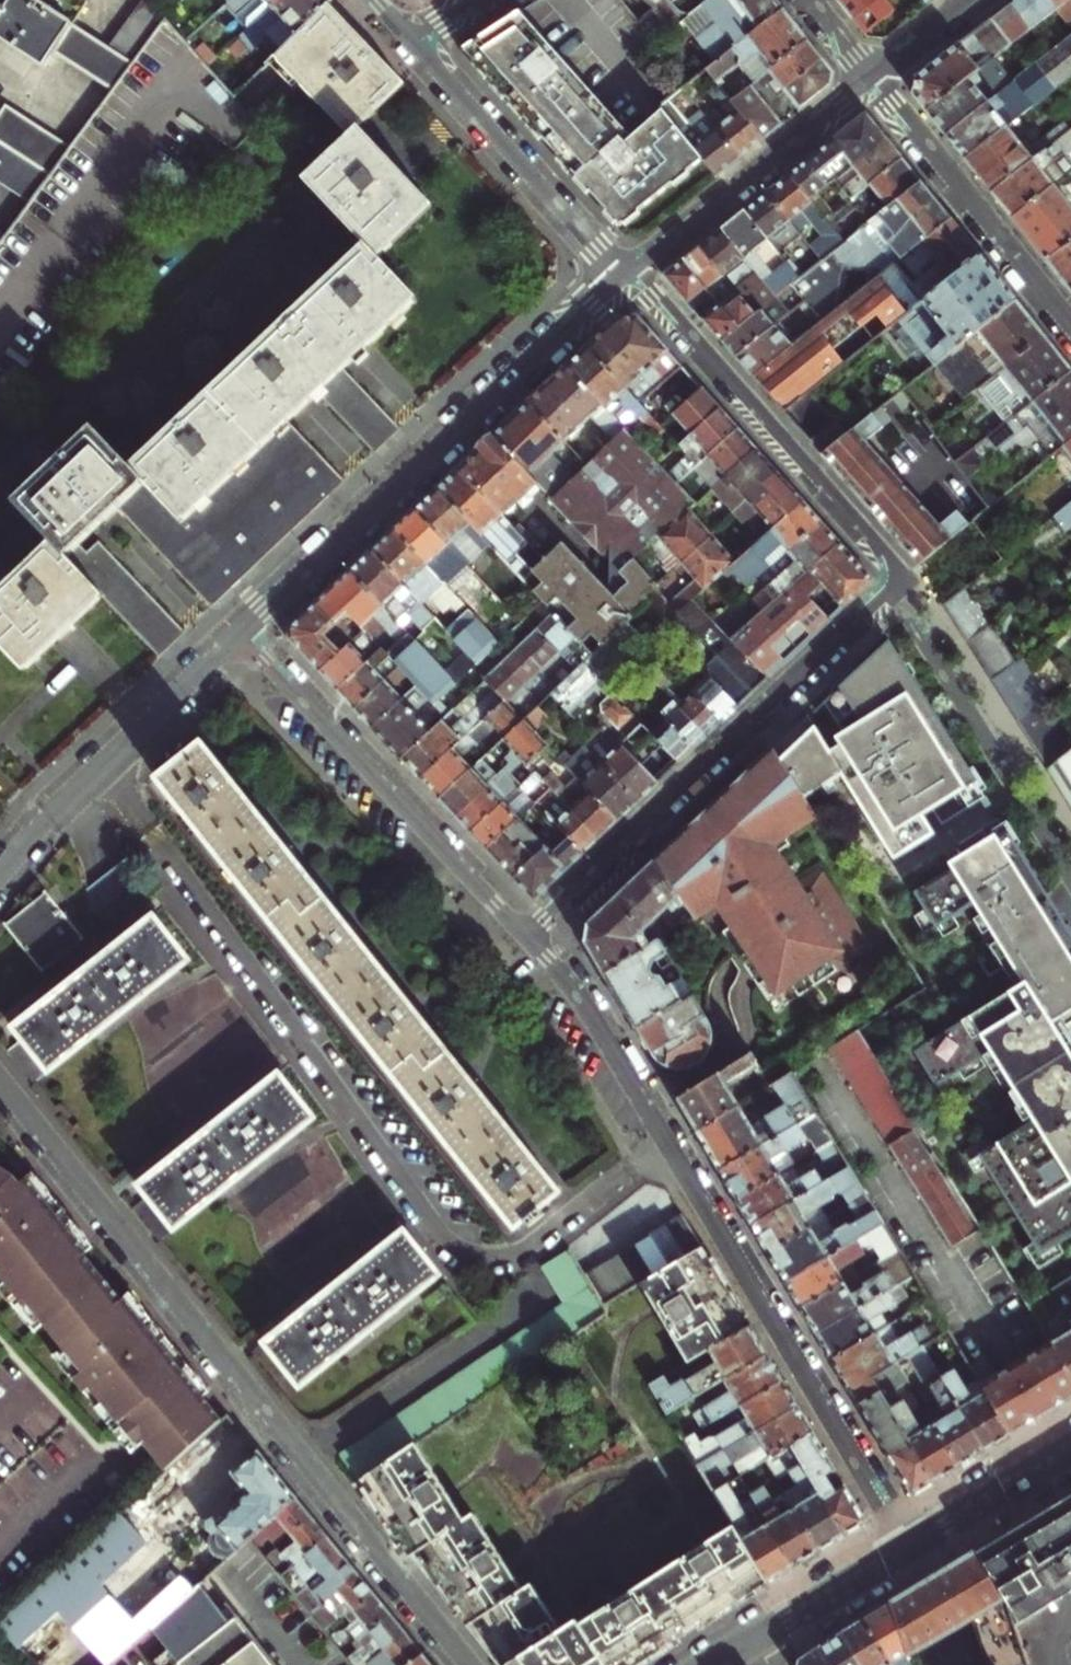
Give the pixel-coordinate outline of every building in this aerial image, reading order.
[(46,68),(56,53),(60,56),(114,90),(134,63),(109,47),(74,25),(36,0),(0,0),(0,38),(46,68)] [(74,25),(89,1),(88,0),(36,0),(74,25)] [(134,63),(165,20),(147,0),(144,0),(109,47),(134,63)] [(229,3),(226,6),(247,31),(282,0),(232,0),(229,3)] [(247,31),(237,40),(243,46),(248,41),(250,43),(258,35),(276,56),(327,5),(332,1),(331,0),(282,0),(247,31)] [(652,5),(672,28),(682,20),(688,16),(685,14),(678,15),(667,0),(658,0),(652,5)] [(784,11),(775,0),(710,0),(693,12),(688,16),(682,20),(716,63),(784,11)] [(710,0),(700,0),(690,7),(693,12),(710,0)] [(865,36),(895,13),(885,0),(836,0),(848,15),(865,36)] [(1031,30),(1059,7),(1068,0),(1016,0),(1011,4),(1031,30)] [(1059,7),(1070,23),(1070,0),(1068,0),(1059,7)] [(1011,4),(992,19),(1012,45),(1031,30),(1011,4)] [(276,56),(273,59),(347,137),(301,181),(361,246),(128,467),(91,429),(12,505),(49,545),(0,591),(0,649),(23,673),(64,635),(101,600),(156,658),(181,635),(100,549),(91,557),(80,545),(105,521),(119,509),(211,605),(236,581),(343,480),(287,421),(302,406),(317,392),(374,451),(400,427),(343,367),(358,353),(416,298),(378,256),(431,204),(401,173),(358,128),(403,84),(366,46),(339,18),(327,5),(276,56)] [(758,81),(768,72),(807,41),(796,27),(784,11),(716,63),(706,70),(722,90),(726,86),(723,82),(745,65),(758,81)] [(630,137),(518,13),(462,49),(506,97),(577,177),(616,221),(620,226),(703,160),(663,111),(630,137)] [(1012,45),(992,19),(916,79),(915,88),(914,95),(927,112),(1007,49),(1012,45)] [(1070,76),(1070,38),(1021,78),(1027,87),(1013,98),(1007,89),(1005,90),(947,136),(957,149),(965,159),(1007,126),(1070,76)] [(768,72),(784,92),(823,61),(815,50),(807,41),(768,72)] [(203,46),(195,53),(207,67),(215,59),(203,46)] [(1007,49),(927,112),(939,126),(947,136),(1005,90),(995,77),(1010,65),(1012,68),(1018,64),(1007,49)] [(775,91),(768,97),(787,122),(832,86),(833,78),(834,74),(823,61),(784,92),(779,96),(775,91)] [(723,108),(708,121),(739,160),(752,150),(763,141),(732,102),(722,90),(706,70),(698,77),(723,108)] [(756,82),(732,102),(763,141),(773,133),(787,122),(768,97),(765,94),(769,90),(764,84),(760,87),(756,82)] [(663,111),(703,160),(717,178),(721,175),(729,168),(739,160),(708,121),(699,109),(685,121),(668,100),(659,107),(663,111)] [(0,115),(0,141),(51,175),(71,148),(6,106),(0,115)] [(790,175),(811,200),(818,194),(837,179),(887,140),(878,128),(867,114),(831,142),(807,162),(790,175)] [(1007,126),(965,159),(980,177),(991,191),(1070,130),(1065,123),(1034,147),(1028,139),(1022,145),(1007,126)] [(991,191),(1000,204),(1013,219),(1056,186),(1070,174),(1070,160),(1067,154),(1070,151),(1070,130),(991,191)] [(837,204),(841,209),(847,205),(904,160),(897,152),(887,140),(837,179),(849,195),(837,204)] [(31,202),(51,175),(0,141),(0,181),(31,202)] [(904,160),(847,205),(856,217),(880,198),(888,208),(921,182),(912,171),(904,160)] [(811,248),(822,261),(845,243),(827,220),(811,200),(790,175),(779,184),(768,193),(791,222),(805,212),(825,237),(811,248)] [(921,182),(888,208),(845,243),(822,261),(799,279),(793,284),(823,322),(837,311),(842,266),(888,271),(895,265),(952,220),(937,202),(921,182)] [(1013,219),(1031,242),(1046,261),(1070,243),(1070,205),(1056,186),(1013,219)] [(755,203),(744,211),(774,248),(790,236),(799,248),(806,242),(791,222),(768,193),(755,203)] [(811,200),(827,220),(835,214),(818,194),(811,200)] [(774,248),(744,211),(733,220),(722,229),(776,298),(793,284),(799,279),(786,264),(774,248)] [(952,220),(895,265),(924,301),(981,256),(972,245),(957,227),(952,220)] [(711,238),(700,247),(723,275),(737,293),(755,315),(761,309),(776,298),(722,229),(711,238)] [(1046,261),(1064,284),(1070,293),(1070,243),(1046,261)] [(809,246),(786,264),(799,279),(822,261),(811,248),(809,246)] [(723,275),(700,247),(691,254),(684,260),(707,287),(723,275)] [(988,266),(981,256),(924,301),(909,313),(898,322),(934,367),(936,365),(1016,301),(1006,288),(988,266)] [(664,275),(688,302),(707,287),(684,260),(675,267),(664,275)] [(909,313),(880,277),(837,311),(823,322),(792,346),(754,377),(769,394),(785,412),(809,393),(846,364),(823,335),(850,313),(863,328),(878,316),(889,329),(898,322),(909,313)] [(722,341),(755,315),(737,293),(710,315),(704,320),(714,331),(722,341)] [(1030,318),(1016,301),(936,365),(952,385),(954,384),(966,399),(971,395),(1045,337),(1030,318)] [(699,314),(704,320),(710,315),(705,309),(699,314)] [(775,326),(761,309),(755,315),(722,341),(732,352),(737,357),(775,326)] [(586,347),(639,404),(683,367),(639,317),(629,317),(619,317),(586,347)] [(792,346),(775,326),(737,357),(747,370),(754,377),(792,346)] [(1045,337),(971,395),(999,430),(1070,374),(1070,370),(1059,355),(1045,337)] [(652,417),(639,404),(586,347),(578,355),(566,367),(606,410),(620,397),(624,402),(622,404),(637,420),(641,417),(646,422),(652,417)] [(606,410),(566,367),(550,382),(528,402),(566,443),(592,418),(615,441),(626,431),(606,410)] [(999,430),(970,453),(956,464),(970,482),(986,470),(984,467),(992,461),(990,458),(1030,428),(1043,433),(1040,442),(1052,456),(1064,447),(1070,441),(1070,374),(999,430)] [(919,378),(901,393),(910,403),(928,389),(919,378)] [(678,445),(720,409),(713,400),(702,389),(671,415),(685,431),(682,434),(678,433),(672,438),(678,445)] [(846,437),(809,393),(785,412),(823,455),(846,437)] [(566,443),(528,402),(515,415),(494,435),(532,474),(531,476),(545,491),(544,492),(552,500),(561,493),(577,477),(555,453),(566,443)] [(702,462),(739,429),(731,421),(720,409),(678,445),(687,455),(667,474),(677,484),(702,462)] [(874,415),(846,437),(823,455),(825,458),(845,480),(858,495),(874,513),(894,535),(906,549),(916,560),(919,564),(968,524),(958,511),(940,526),(868,443),(870,441),(886,429),(874,415)] [(712,490),(757,449),(748,439),(739,429),(702,462),(710,470),(701,478),(712,490)] [(667,474),(626,431),(615,441),(589,466),(658,539),(689,511),(697,504),(677,484),(667,474)] [(481,447),(458,469),(496,509),(497,508),(506,504),(510,495),(511,494),(515,498),(533,481),(530,477),(531,476),(532,474),(494,435),(481,447)] [(960,441),(947,452),(956,464),(970,453),(960,441)] [(732,512),(777,472),(767,460),(757,449),(712,490),(732,512)] [(658,539),(589,466),(577,477),(561,493),(552,500),(596,547),(604,548),(604,552),(621,572),(635,559),(658,539)] [(496,509),(458,469),(450,476),(436,491),(486,544),(491,549),(524,584),(536,573),(519,555),(530,544),(496,509)] [(782,477),(777,472),(732,512),(742,524),(747,519),(764,537),(804,501),(800,497),(790,486),(782,477)] [(486,544),(436,491),(428,497),(415,510),(470,569),(480,559),(491,549),(486,544)] [(788,553),(821,521),(813,512),(804,501),(764,537),(735,563),(723,573),(728,579),(735,573),(748,588),(757,580),(788,553)] [(1055,518),(1064,529),(1070,523),(1070,505),(1055,518)] [(470,569),(415,510),(407,518),(393,530),(451,592),(457,598),(479,579),(470,569)] [(683,563),(712,536),(689,511),(658,539),(635,559),(651,576),(675,555),(683,563)] [(810,569),(840,542),(831,532),(821,521),(788,553),(757,580),(766,589),(752,601),(762,612),(810,569)] [(968,524),(919,564),(944,603),(964,588),(1002,559),(972,521),(968,524)] [(457,598),(451,592),(393,530),(386,537),(372,551),(421,603),(431,594),(443,607),(448,607),(453,603),(464,614),(468,610),(457,598)] [(536,573),(524,584),(542,602),(554,614),(592,655),(628,621),(642,607),(649,601),(646,597),(657,587),(659,585),(651,576),(635,559),(621,572),(604,552),(603,585),(555,536),(537,552),(547,562),(536,573)] [(646,597),(649,601),(669,622),(695,599),(723,573),(735,563),(712,536),(683,563),(697,579),(672,603),(657,587),(646,597)] [(840,542),(810,569),(845,608),(874,580),(849,552),(840,542)] [(435,618),(421,603),(372,551),(362,560),(350,571),(399,623),(412,611),(426,626),(435,618)] [(762,612),(733,638),(771,678),(783,666),(787,663),(774,649),(800,624),(813,638),(821,630),(831,621),(809,598),(822,585),(844,608),(845,608),(810,569),(762,612)] [(399,623),(350,571),(337,584),(315,604),(336,625),(349,614),(363,628),(374,617),(398,643),(409,634),(399,623)] [(964,588),(944,603),(967,641),(990,624),(964,588)] [(642,607),(709,677),(739,708),(771,678),(733,638),(695,599),(669,622),(649,601),(642,607)] [(547,621),(554,614),(542,602),(536,608),(547,621)] [(336,625),(315,604),(305,613),(289,629),(289,638),(312,664),(320,673),(343,651),(327,634),(336,625)] [(440,700),(499,643),(492,636),(468,610),(464,614),(447,630),(465,650),(443,671),(413,639),(409,634),(398,643),(387,654),(399,667),(417,686),(435,705),(440,700)] [(592,655),(554,614),(547,621),(543,624),(537,630),(576,671),(584,663),(592,655)] [(521,623),(514,615),(492,636),(499,643),(521,623)] [(592,655),(584,663),(605,685),(610,690),(625,677),(619,671),(632,658),(661,688),(664,691),(672,683),(651,661),(659,653),(628,621),(592,655)] [(576,671),(537,630),(529,638),(520,646),(558,687),(567,679),(576,671)] [(373,639),(365,631),(343,651),(320,673),(332,684),(338,691),(367,663),(358,653),(373,639)] [(650,853),(655,862),(679,900),(693,922),(720,905),(768,983),(723,1011),(750,1056),(751,1056),(759,1069),(769,1087),(793,1073),(830,1050),(859,1032),(926,991),(878,913),(858,926),(823,868),(806,878),(782,839),(819,816),(811,804),(807,797),(826,786),(834,781),(843,775),(864,804),(875,822),(914,798),(903,779),(959,744),(893,639),(842,686),(863,721),(845,732),(823,746),(795,716),(771,739),(684,821),(650,853)] [(558,687),(520,646),(512,654),(502,664),(540,705),(552,694),(558,687)] [(382,649),(367,663),(338,691),(348,701),(355,709),(399,667),(387,654),(382,649)] [(1022,659),(992,680),(1005,701),(1018,721),(1045,702),(1048,700),(1022,659)] [(576,671),(567,679),(588,701),(598,692),(605,685),(584,663),(576,671)] [(540,705),(502,664),(494,671),(485,679),(505,701),(524,720),(538,706),(540,705)] [(674,669),(683,679),(724,722),(732,714),(739,708),(709,677),(699,686),(678,665),(674,669)] [(417,686),(399,667),(355,709),(366,721),(372,728),(417,686)] [(431,731),(402,759),(411,769),(421,780),(505,701),(485,679),(451,712),(431,731)] [(558,687),(552,694),(573,716),(580,708),(588,701),(567,679),(558,687)] [(688,697),(679,706),(708,737),(716,730),(724,722),(683,679),(676,685),(688,697)] [(417,686),(372,728),(386,742),(398,755),(428,727),(447,708),(440,700),(435,705),(417,686)] [(648,701),(653,706),(658,702),(663,708),(659,712),(695,749),(701,744),(708,737),(679,706),(664,691),(661,688),(648,701)] [(540,705),(538,706),(559,729),(565,723),(573,716),(552,694),(540,705)] [(605,714),(666,777),(674,770),(681,763),(634,715),(613,694),(608,699),(604,703),(605,714)] [(524,720),(505,701),(421,780),(431,790),(440,800),(472,770),(462,759),(495,728),(505,738),(524,720)] [(648,701),(634,715),(681,763),(688,756),(695,749),(659,712),(653,706),(648,701)] [(1018,721),(1048,768),(1070,751),(1070,743),(1045,702),(1018,721)] [(538,706),(524,720),(545,743),(552,735),(559,729),(538,706)] [(545,743),(524,720),(505,738),(515,748),(526,759),(529,763),(547,746),(545,743)] [(428,727),(398,755),(400,757),(402,759),(431,731),(430,729),(428,727)] [(594,740),(587,747),(602,761),(621,744),(613,735),(601,747),(594,740)] [(472,770),(440,800),(449,810),(460,821),(470,811),(465,806),(497,776),(493,771),(496,770),(500,765),(506,760),(510,763),(512,761),(511,760),(516,756),(512,752),(515,748),(505,738),(472,770)] [(157,780),(515,1228),(525,1220),(530,1226),(545,1214),(540,1208),(560,1193),(525,1149),(475,1087),(412,1008),(337,914),(280,843),(219,767),(202,744),(157,780)] [(621,744),(602,761),(640,801),(649,793),(659,783),(621,744)] [(568,753),(561,760),(579,778),(582,782),(602,761),(587,747),(574,760),(568,753)] [(510,763),(497,776),(465,806),(470,811),(460,821),(465,827),(471,833),(513,793),(520,786),(509,774),(526,759),(515,748),(512,752),(516,756),(511,760),(512,761),(510,763)] [(1048,768),(1070,806),(1070,751),(1048,768)] [(602,761),(582,782),(619,821),(632,809),(640,801),(602,761)] [(520,786),(513,793),(471,833),(478,840),(486,849),(519,819),(535,803),(527,794),(544,779),(536,771),(520,786)] [(544,779),(562,799),(600,839),(608,831),(619,821),(582,782),(579,778),(567,789),(550,772),(544,779)] [(839,790),(834,781),(826,786),(831,795),(839,790)] [(543,817),(556,831),(560,827),(585,853),(592,846),(600,839),(562,799),(543,817)] [(545,847),(519,819),(486,849),(500,864),(513,878),(545,847)] [(1007,822),(987,834),(993,844),(916,891),(939,927),(977,903),(1026,982),(917,1050),(939,1085),(994,1051),(1036,1119),(978,1155),(1041,1257),(1070,1238),(1070,1051),(1050,1017),(1070,1004),(1070,926),(1007,822)] [(559,834),(545,847),(513,878),(523,889),(534,901),(557,879),(585,853),(560,827),(556,831),(559,834)] [(679,900),(655,862),(624,891),(587,926),(584,942),(592,955),(604,976),(641,953),(634,942),(679,900)] [(46,893),(4,926),(41,972),(83,940),(54,902),(46,893)] [(47,1002),(12,1028),(23,1041),(9,1051),(35,1084),(191,963),(155,918),(110,953),(47,1002)] [(658,942),(641,953),(604,976),(621,1005),(636,1030),(691,996),(680,978),(665,986),(660,978),(653,977),(651,972),(652,964),(666,956),(658,942)] [(173,1131),(172,1154),(209,1131),(182,1129),(231,1098),(233,1048),(228,1039),(229,1011),(238,1005),(215,970),(177,995),(176,1005),(157,1004),(156,1027),(144,1035),(142,1071),(150,1084),(149,1094),(173,1131)] [(954,972),(930,986),(950,1018),(973,1004),(954,972)] [(706,1020),(691,996),(636,1030),(648,1050),(653,1057),(660,1063),(667,1066),(677,1067),(685,1066),(691,1064),(698,1059),(703,1053),(707,1047),(709,1040),(708,1033),(708,1026),(706,1020)] [(859,1032),(830,1050),(956,1252),(966,1246),(964,1243),(983,1232),(859,1032)] [(759,1069),(751,1056),(750,1056),(678,1100),(688,1116),(697,1131),(739,1106),(728,1088),(759,1069)] [(817,1113),(793,1073),(769,1087),(768,1088),(780,1108),(751,1126),(739,1106),(697,1131),(710,1153),(721,1171),(817,1113)] [(170,1162),(139,1186),(148,1198),(135,1209),(160,1242),(316,1121),(280,1076),(250,1099),(170,1162)] [(817,1113),(721,1171),(730,1188),(737,1199),(793,1166),(796,1164),(788,1152),(800,1145),(801,1141),(806,1138),(813,1141),(819,1151),(834,1141),(817,1113)] [(793,1166),(737,1199),(746,1214),(753,1225),(851,1167),(834,1141),(819,1151),(824,1159),(820,1168),(801,1178),(793,1166)] [(16,1305),(36,1330),(85,1391),(115,1428),(131,1448),(136,1454),(148,1444),(159,1458),(170,1471),(204,1439),(217,1428),(224,1422),(216,1412),(207,1401),(214,1395),(163,1331),(135,1296),(126,1303),(91,1258),(99,1251),(38,1175),(25,1187),(20,1180),(0,1167),(0,1286),(16,1305)] [(867,1195),(851,1167),(753,1225),(763,1242),(769,1254),(828,1219),(820,1207),(831,1201),(833,1196),(838,1193),(843,1193),(850,1206),(867,1195)] [(136,1183),(130,1175),(113,1187),(118,1195),(136,1183)] [(884,1223),(867,1195),(850,1206),(857,1217),(855,1222),(849,1225),(845,1224),(835,1231),(828,1219),(769,1254),(778,1268),(786,1281),(884,1223)] [(649,1237),(586,1274),(604,1304),(641,1284),(704,1249),(683,1214),(676,1218),(648,1234),(649,1237)] [(900,1249),(884,1223),(786,1281),(795,1297),(801,1308),(856,1275),(850,1263),(865,1254),(864,1252),(874,1246),(882,1260),(884,1258),(900,1249)] [(294,1318),(263,1342),(300,1388),(443,1276),(406,1230),(373,1256),(294,1318)] [(564,1303),(340,1455),(358,1483),(361,1481),(419,1442),(608,1312),(604,1304),(586,1274),(572,1248),(542,1266),(564,1303)] [(726,1287),(704,1249),(641,1284),(685,1364),(694,1359),(749,1327),(726,1287)] [(882,1260),(856,1275),(801,1308),(810,1321),(817,1333),(899,1285),(884,1258),(882,1260)] [(910,1303),(899,1285),(817,1333),(825,1348),(832,1359),(891,1324),(898,1320),(893,1312),(910,1303)] [(935,1339),(949,1331),(941,1317),(927,1325),(935,1339)] [(900,1339),(891,1324),(832,1359),(845,1381),(859,1405),(880,1392),(872,1378),(897,1362),(907,1356),(924,1346),(935,1339),(927,1325),(926,1324),(900,1339)] [(757,1340),(749,1327),(694,1359),(701,1372),(687,1380),(680,1380),(669,1387),(664,1378),(652,1385),(668,1414),(708,1390),(766,1355),(757,1340)] [(949,1331),(935,1339),(924,1346),(986,1451),(998,1444),(1013,1435),(978,1377),(965,1385),(947,1357),(960,1349),(949,1331)] [(1052,1345),(1070,1376),(1070,1331),(1051,1343),(1052,1345)] [(978,1377),(1013,1435),(1048,1414),(1070,1401),(1070,1376),(1052,1345),(998,1377),(985,1358),(971,1366),(978,1377)] [(938,1401),(926,1409),(960,1467),(974,1458),(986,1451),(924,1346),(907,1356),(923,1384),(929,1385),(938,1401)] [(775,1370),(766,1355),(708,1390),(714,1402),(686,1418),(695,1434),(726,1415),(782,1382),(775,1370)] [(880,1392),(934,1482),(947,1475),(960,1467),(926,1409),(914,1416),(904,1399),(902,1401),(894,1389),(908,1380),(897,1362),(872,1378),(880,1392)] [(788,1393),(782,1382),(726,1415),(733,1427),(716,1438),(708,1438),(701,1442),(695,1434),(684,1441),(699,1466),(739,1442),(796,1407),(788,1393)] [(880,1392),(859,1405),(873,1429),(912,1495),(923,1489),(934,1482),(880,1392)] [(804,1420),(796,1407),(739,1442),(747,1454),(706,1479),(712,1491),(739,1475),(749,1469),(779,1452),(790,1445),(812,1433),(804,1420)] [(836,1474),(812,1433),(790,1445),(844,1537),(855,1530),(865,1524),(836,1474)] [(768,1584),(733,1526),(580,1622),(576,1617),(559,1627),(531,1581),(521,1587),(474,1509),(465,1515),(419,1442),(361,1481),(370,1495),(362,1499),(377,1520),(383,1516),(388,1523),(410,1557),(435,1590),(440,1586),(448,1598),(470,1633),(496,1664),(641,1664),(679,1641),(768,1584)] [(844,1537),(790,1445),(779,1452),(796,1488),(784,1494),(819,1552),(830,1545),(844,1537)] [(252,1540),(298,1498),(266,1458),(261,1452),(234,1474),(251,1494),(242,1502),(243,1504),(222,1523),(216,1520),(210,1523),(209,1534),(205,1537),(211,1543),(212,1552),(216,1556),(201,1570),(208,1579),(252,1540)] [(755,1480),(749,1469),(739,1475),(744,1486),(755,1480)] [(781,1576),(793,1568),(758,1508),(745,1516),(734,1497),(747,1490),(744,1486),(739,1475),(712,1491),(733,1526),(768,1584),(781,1576)] [(809,1558),(819,1552),(784,1494),(772,1502),(763,1486),(750,1495),(758,1508),(793,1568),(809,1558)] [(1050,1510),(994,1543),(975,1554),(1003,1601),(1011,1627),(1070,1591),(1070,1497),(1050,1510)] [(292,1537),(314,1519),(307,1510),(298,1498),(252,1540),(258,1548),(270,1539),(274,1544),(289,1532),(292,1537)] [(0,1620),(0,1626),(19,1649),(58,1612),(105,1664),(113,1664),(155,1628),(196,1590),(182,1575),(133,1617),(102,1583),(146,1544),(120,1513),(0,1620)] [(282,1555),(293,1568),(329,1537),(322,1528),(314,1519),(292,1537),(297,1543),(282,1555)] [(323,1575),(345,1557),(337,1546),(329,1537),(293,1568),(288,1572),(282,1577),(297,1596),(310,1585),(306,1581),(319,1571),(323,1575)] [(975,1554),(909,1594),(891,1606),(909,1658),(973,1619),(988,1664),(1024,1664),(1011,1627),(1003,1601),(975,1554)] [(323,1607),(361,1577),(352,1566),(345,1557),(323,1575),(310,1585),(297,1596),(316,1620),(321,1616),(317,1612),(323,1607)] [(288,1572),(284,1567),(278,1572),(282,1577),(288,1572)] [(354,1614),(376,1596),(368,1586),(361,1577),(323,1607),(337,1624),(345,1617),(352,1611),(354,1614)] [(155,1628),(182,1664),(280,1664),(282,1663),(276,1655),(270,1659),(237,1616),(235,1618),(206,1581),(196,1590),(155,1628)] [(369,1634),(392,1616),(384,1606),(376,1596),(354,1614),(352,1611),(345,1617),(351,1623),(340,1633),(334,1633),(330,1637),(338,1647),(349,1638),(355,1645),(369,1634)] [(891,1606),(877,1614),(864,1622),(889,1664),(911,1664),(909,1658),(891,1606)] [(352,1664),(371,1664),(408,1635),(399,1625),(392,1616),(369,1634),(374,1640),(349,1660),(352,1664)] [(859,1664),(889,1664),(864,1622),(850,1631),(842,1636),(859,1664)] [(423,1654),(416,1645),(408,1635),(371,1664),(409,1664),(423,1654)] [(827,1664),(859,1664),(842,1636),(830,1642),(818,1649),(827,1664)] [(818,1649),(799,1661),(799,1664),(827,1664),(818,1649)] [(423,1654),(409,1664),(431,1664),(423,1654)]
